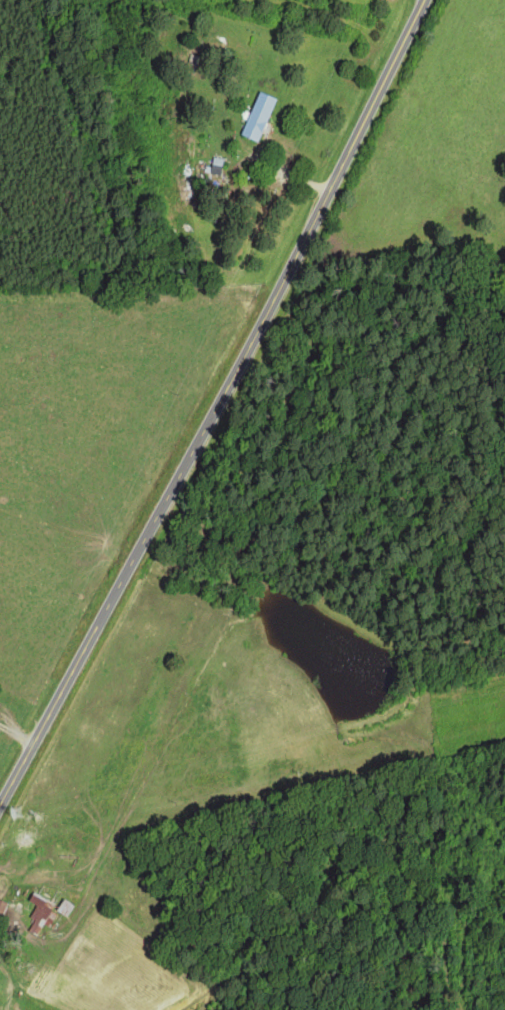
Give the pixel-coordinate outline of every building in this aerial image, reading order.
[(240,135),(257,141),(274,97),(256,91),(240,135)] [(26,901),(34,905),(28,917),(33,919),(27,931),(36,936),(52,904),(30,893),(26,901)] [(54,911),(64,917),(71,905),(61,899),(54,911)]
